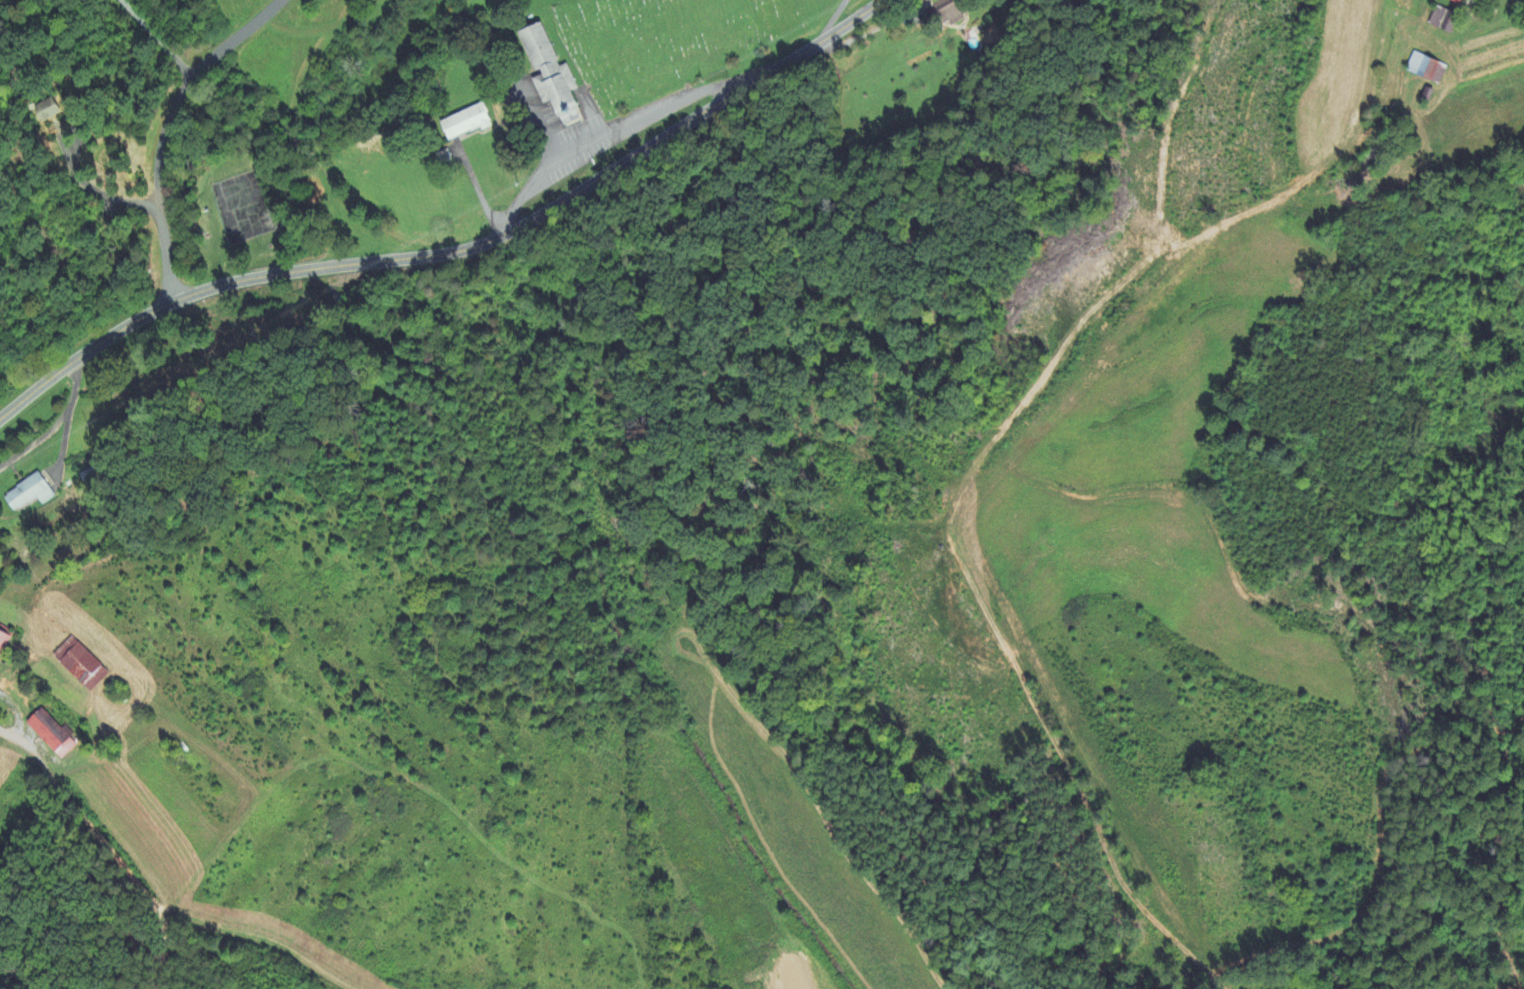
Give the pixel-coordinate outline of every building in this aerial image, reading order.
[(955,0),(937,0),(933,1),(942,28),(961,22),(955,0)] [(580,120),(570,92),(576,90),(567,64),(558,68),(542,22),(519,31),(536,78),(532,79),(541,105),(551,101),(561,127),(580,120)] [(1406,74),(1441,85),(1447,66),(1411,55),(1406,74)] [(539,109),(534,87),(526,89),(525,84),(505,88),(510,112),(533,107),(537,125),(556,121),(553,106),(539,109)] [(34,108),(41,123),(60,114),(53,99),(34,108)] [(492,127),(482,104),(438,122),(446,142),(480,128),(481,132),(492,127)] [(35,498),(42,507),(54,498),(37,473),(2,498),(14,514),(35,498)] [(10,636),(0,631),(0,655),(10,636)] [(108,675),(74,640),(54,659),(88,694),(108,675)] [(75,746),(68,741),(73,735),(64,727),(62,730),(40,710),(25,726),(62,760),(75,746)]
